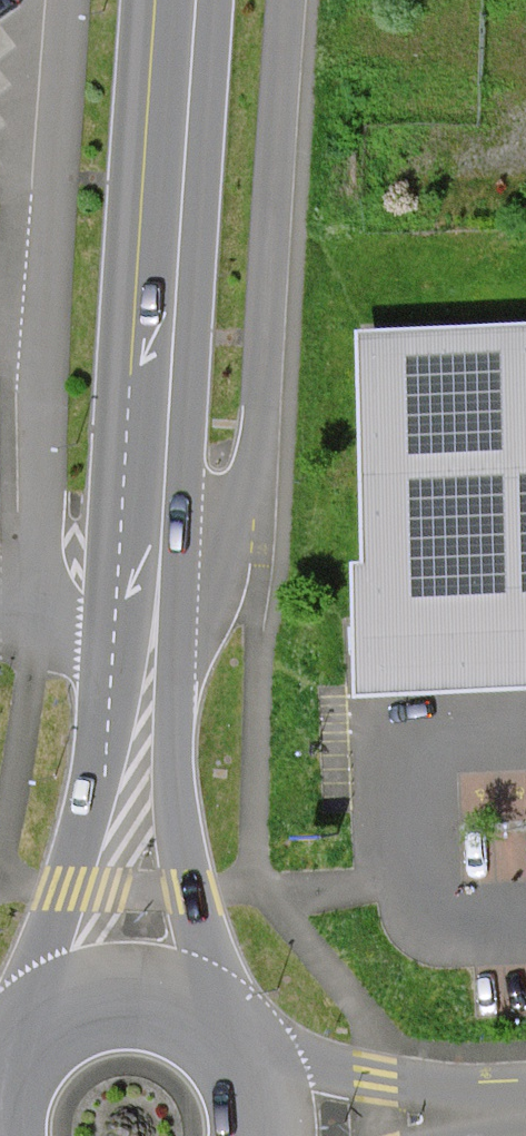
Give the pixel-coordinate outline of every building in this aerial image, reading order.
[(337,327),(349,714),(525,708),(525,322),(337,327)]
